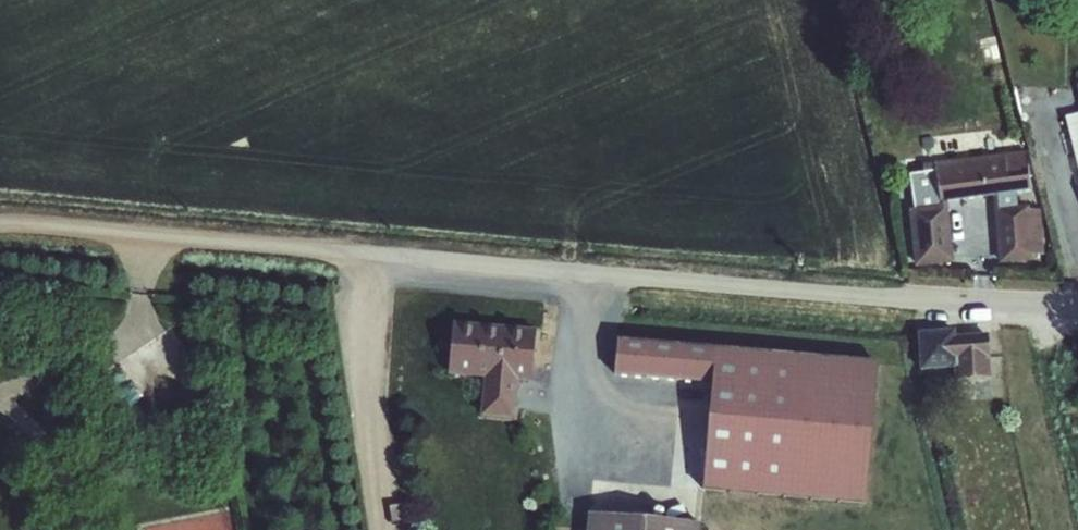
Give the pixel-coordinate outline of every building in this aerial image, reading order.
[(1067,113),(1077,162),(1077,111),(1067,113)] [(910,170),(913,264),(952,263),(949,198),(989,197),(991,259),(1047,256),(1045,204),(1033,204),(1031,152),(937,155),(938,169),(910,170)] [(481,375),(478,413),(516,416),(519,377),(537,378),(541,326),(448,319),(443,372),(481,375)] [(955,376),(989,375),(987,327),(917,330),(919,367),(954,365),(955,376)] [(664,485),(872,500),(882,357),(611,337),(608,374),(685,380),(680,446),(667,446),(664,485)] [(582,529),(704,529),(705,517),(664,514),(664,517),(584,511),(582,529)]
